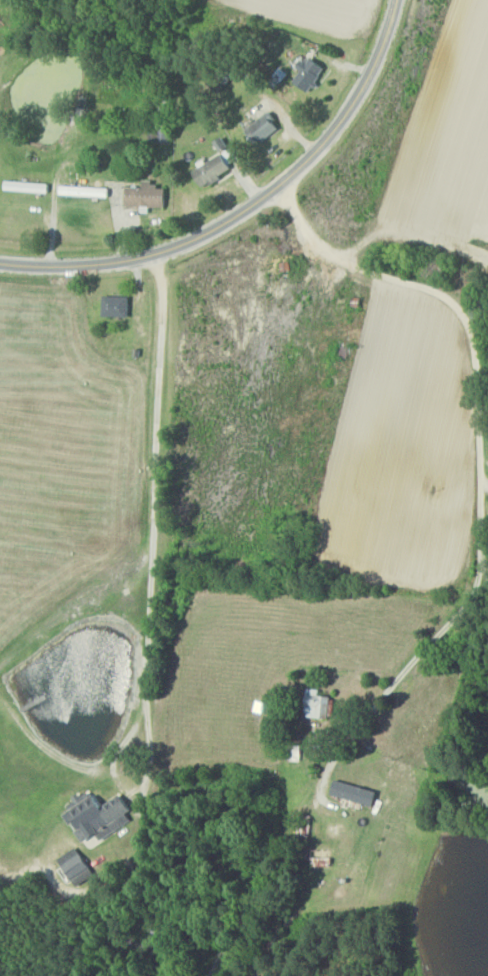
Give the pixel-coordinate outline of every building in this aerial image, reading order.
[(299,84),(315,92),(328,66),(312,58),(299,84)] [(259,145),(284,131),(273,113),(249,127),(259,145)] [(207,188),(239,169),(231,156),(229,152),(196,171),(207,188)] [(129,188),(128,207),(169,208),(170,189),(161,189),(161,182),(146,182),(146,188),(129,188)] [(112,188),(69,186),(68,196),(112,197),(112,188)] [(133,298),(107,296),(106,317),(132,318),(133,298)] [(323,689),(307,689),(306,717),(333,718),(334,695),(322,695),(323,689)] [(376,804),(379,789),(337,781),(334,796),(376,804)] [(88,841),(113,826),(116,831),(137,818),(123,794),(105,805),(95,789),(72,803),(75,809),(71,812),(88,841)] [(81,886),(98,873),(78,846),(60,859),(65,865),(59,870),(69,884),(75,879),(81,886)]
